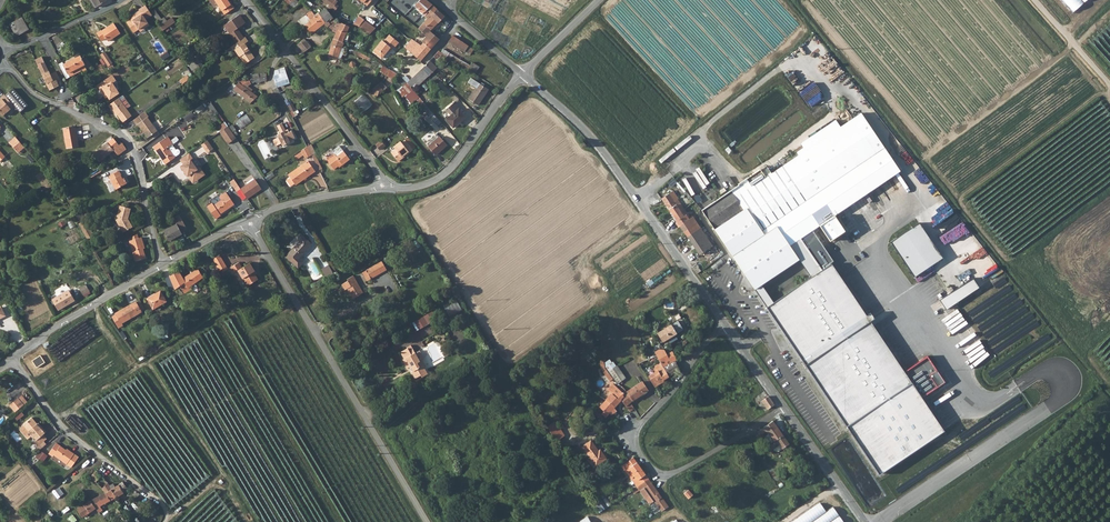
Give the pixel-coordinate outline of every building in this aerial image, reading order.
[(227,0),(214,0),(224,15),(233,9),(227,0)] [(336,0),(330,0),(326,5),(331,10),(335,5),(333,4),(336,0)] [(432,5),(426,0),(420,0),(415,6),(423,14),(432,5)] [(1073,11),(1085,0),(1063,0),(1073,11)] [(430,16),(436,9),(432,5),(423,14),(427,19),(430,16)] [(150,12),(148,10),(145,6),(139,10),(139,11),(146,20),(149,18),(146,14),(150,12)] [(156,9),(152,12),(161,24),(167,20),(165,17),(163,18),(156,9)] [(303,29),(309,36),(321,26),(332,17),(326,9),(316,16),(313,12),(308,17),(307,15),(298,22),(303,29)] [(389,9),(385,15),(391,20),(395,14),(389,9)] [(430,16),(438,23),(444,17),(436,9),(430,16)] [(126,23),(134,33),(139,30),(143,27),(145,29),(149,25),(146,20),(139,11),(133,15),(134,17),(126,23)] [(237,43),(244,38),(239,32),(239,33),(237,30),(238,29),(246,24),(240,15),(227,24),(233,32),(230,34),(237,43)] [(430,16),(427,19),(420,27),(429,35),(424,41),(432,50),(440,41),(431,32),(438,23),(430,16)] [(29,30),(22,17),(10,24),(17,36),(29,30)] [(172,18),(160,27),(163,31),(176,23),(172,18)] [(364,20),(359,27),(370,35),(376,28),(364,20)] [(100,30),(96,33),(102,40),(106,37),(108,41),(120,32),(112,22),(101,30),(100,30)] [(298,22),(295,25),(301,31),(303,29),(298,22)] [(330,22),(327,29),(332,31),(336,24),(330,22)] [(340,22),(336,24),(332,31),(337,34),(334,39),(343,44),(349,27),(340,22)] [(233,32),(227,24),(224,26),(230,34),(233,32)] [(382,60),(385,56),(388,51),(391,49),(392,50),(393,50),(399,43),(389,36),(384,42),(382,41),(373,53),(382,60)] [(468,46),(453,36),(449,43),(464,53),(468,46)] [(244,38),(237,43),(231,47),(233,50),(235,50),(245,64),(255,57),(245,44),(248,41),(245,37),(244,38)] [(334,39),(330,52),(329,57),(337,61),(343,44),(334,39)] [(424,41),(420,45),(413,39),(405,48),(421,62),(432,50),(424,41)] [(41,40),(12,53),(11,55),(13,59),(31,50),(33,54),(44,49),(41,40)] [(305,53),(311,47),(305,40),(295,47),(300,53),(302,50),(305,53)] [(75,59),(60,66),(65,74),(67,77),(69,76),(68,73),(79,67),(81,71),(86,69),(87,70),(92,68),(88,60),(83,62),(75,45),(68,48),(71,58),(73,56),(75,59)] [(44,49),(33,54),(47,84),(56,79),(59,78),(56,72),(50,74),(49,71),(48,72),(47,68),(44,63),(48,61),(49,60),(44,49)] [(106,51),(101,55),(108,66),(113,63),(106,51)] [(441,56),(437,54),(432,60),(435,63),(441,56)] [(191,62),(197,71),(203,67),(197,58),(191,62)] [(430,61),(426,66),(433,73),(437,68),(430,61)] [(848,76),(840,65),(825,74),(833,86),(848,76)] [(433,73),(426,66),(421,70),(425,74),(429,77),(433,73)] [(68,73),(69,76),(81,71),(79,67),(68,73)] [(391,81),(395,75),(382,67),(378,73),(391,81)] [(275,78),(278,88),(289,84),(285,68),(277,70),(275,78)] [(421,70),(407,84),(411,89),(425,74),(421,70)] [(258,97),(252,92),(247,89),(249,88),(257,81),(259,84),(261,82),(267,81),(266,73),(263,73),(253,75),(239,83),(229,93),(231,95),(235,91),(251,104),(258,97)] [(98,85),(105,95),(108,93),(109,95),(111,98),(120,92),(113,82),(116,80),(113,75),(98,85)] [(188,76),(180,81),(183,84),(190,79),(188,76)] [(56,79),(47,84),(51,93),(60,89),(56,79)] [(418,97),(411,89),(407,84),(406,82),(398,89),(410,104),(415,100),(418,97)] [(489,91),(480,84),(469,100),(478,106),(489,91)] [(384,92),(378,87),(373,92),(379,97),(384,92)] [(13,88),(5,95),(15,106),(20,112),(28,105),(13,88)] [(365,93),(356,101),(365,112),(374,104),(365,93)] [(5,94),(1,97),(2,99),(0,101),(0,112),(3,115),(15,106),(5,95),(5,94)] [(437,125),(441,122),(418,97),(415,100),(437,125)] [(119,98),(108,105),(111,109),(112,108),(116,114),(117,113),(123,122),(131,116),(119,98)] [(215,114),(218,111),(212,103),(209,105),(215,114)] [(446,120),(453,129),(465,118),(458,110),(459,109),(454,103),(446,111),(451,116),(446,120)] [(148,116),(145,111),(133,120),(136,125),(138,124),(142,131),(143,130),(145,131),(143,132),(147,138),(157,131),(147,117),(148,116)] [(237,122),(243,129),(253,121),(247,114),(237,122)] [(841,130),(807,152),(750,190),(742,195),(738,188),(702,211),(756,291),(800,261),(791,247),(819,228),(830,244),(845,234),(835,218),(901,174),(862,116),(841,130)] [(802,145),(807,152),(841,130),(836,122),(802,145)] [(217,127),(220,132),(226,128),(223,123),(217,127)] [(286,130),(282,123),(277,126),(281,133),(277,135),(279,138),(273,140),(276,147),(281,144),(283,147),(290,143),(289,141),(295,138),(291,131),(290,132),(287,133),(286,130)] [(67,148),(78,147),(75,127),(63,129),(67,148)] [(228,127),(226,128),(220,132),(219,133),(227,145),(236,139),(228,127)] [(426,144),(428,146),(438,137),(436,134),(433,136),(434,137),(426,144)] [(25,147),(16,136),(10,142),(19,152),(25,147)] [(439,136),(438,137),(428,146),(435,154),(446,144),(439,136)] [(153,147),(165,165),(176,158),(176,157),(179,155),(181,152),(179,150),(176,150),(173,145),(173,144),(168,137),(153,147)] [(119,145),(113,138),(91,155),(94,159),(97,157),(100,161),(117,150),(120,153),(126,148),(122,142),(119,145)] [(208,140),(202,145),(207,153),(214,149),(208,140)] [(400,162),(414,151),(406,141),(403,144),(401,142),(394,148),(396,150),(392,153),(400,162)] [(386,147),(382,142),(377,146),(381,150),(386,147)] [(312,156),(308,147),(302,151),(305,159),(312,156)] [(334,169),(338,166),(342,163),(343,165),(351,159),(344,152),(338,157),(335,154),(327,160),(334,169)] [(185,173),(187,176),(188,176),(191,174),(196,181),(204,175),(198,166),(196,168),(190,160),(193,159),(189,153),(180,160),(183,165),(181,167),(186,172),(185,173)] [(296,186),(316,172),(309,162),(289,176),(291,179),(295,184),(296,186)] [(122,174),(120,170),(110,176),(117,188),(127,182),(124,177),(123,178),(121,175),(122,174)] [(765,178),(761,171),(746,180),(751,188),(765,178)] [(237,191),(241,189),(235,179),(231,181),(237,191)] [(255,181),(241,190),(248,200),(261,190),(255,181)] [(742,195),(750,190),(746,185),(738,188),(742,195)] [(662,199),(666,205),(677,200),(679,199),(673,191),(662,199)] [(222,216),(221,214),(220,213),(223,211),(224,212),(235,205),(227,192),(219,197),(221,201),(214,205),(213,203),(208,206),(216,219),(222,216)] [(666,205),(677,222),(684,218),(681,212),(677,206),(680,204),(677,200),(666,205)] [(132,208),(121,205),(117,220),(124,232),(134,226),(129,218),(132,208)] [(189,230),(181,215),(175,219),(179,225),(166,232),(170,242),(184,234),(183,233),(189,230)] [(686,216),(684,218),(677,222),(699,255),(713,246),(693,218),(691,219),(689,221),(686,216)] [(86,220),(79,224),(83,230),(89,226),(86,220)] [(916,222),(887,241),(910,276),(939,257),(916,222)] [(89,226),(83,230),(88,239),(95,235),(89,226)] [(135,261),(146,258),(143,246),(145,246),(143,237),(139,238),(138,233),(133,236),(134,239),(130,240),(135,261)] [(304,263),(299,259),(312,244),(301,235),(297,239),(300,242),(287,258),(299,268),(304,263)] [(222,257),(214,262),(221,273),(228,268),(222,257)] [(372,279),(388,269),(383,261),(367,271),(372,279)] [(245,277),(249,285),(258,279),(254,272),(255,271),(251,263),(243,267),(240,262),(231,267),(234,273),(238,270),(243,278),(245,277)] [(828,262),(762,306),(800,363),(866,320),(828,262)] [(322,270),(327,278),(334,274),(329,265),(322,270)] [(697,265),(693,268),(697,275),(701,271),(697,265)] [(179,272),(170,277),(176,291),(181,288),(185,295),(192,289),(190,287),(203,277),(198,269),(183,279),(179,272)] [(363,273),(368,281),(372,279),(367,271),(363,273)] [(976,286),(969,277),(937,299),(944,308),(976,286)] [(349,289),(355,298),(364,293),(355,278),(343,284),(346,290),(349,289)] [(87,285),(80,289),(84,296),(91,292),(87,285)] [(59,310),(75,301),(70,291),(53,301),(59,310)] [(148,299),(154,309),(167,302),(161,291),(148,299)] [(450,316),(463,310),(457,298),(444,304),(450,316)] [(137,303),(142,312),(145,310),(140,301),(137,303)] [(142,312),(137,303),(136,302),(116,314),(117,315),(113,317),(119,328),(123,326),(122,324),(142,312)] [(413,322),(418,330),(436,320),(432,312),(413,322)] [(655,330),(645,314),(642,316),(652,332),(655,330)] [(908,381),(867,321),(802,364),(845,425),(908,381)] [(661,339),(663,342),(684,330),(679,322),(658,334),(660,337),(659,337),(660,340),(661,339)] [(960,346),(979,334),(973,324),(954,336),(960,346)] [(422,375),(423,376),(429,373),(425,366),(427,365),(423,359),(425,358),(420,350),(416,352),(411,345),(408,347),(408,348),(401,352),(405,358),(403,359),(408,368),(412,366),(415,370),(413,372),(417,378),(422,375)] [(655,353),(662,363),(671,377),(673,380),(678,375),(677,374),(680,370),(675,362),(677,361),(673,352),(667,355),(664,351),(659,351),(655,353)] [(39,354),(30,359),(35,367),(44,362),(39,354)] [(660,384),(671,377),(662,363),(656,367),(658,371),(649,376),(657,388),(661,386),(660,384)] [(612,370),(620,382),(626,378),(617,366),(612,370)] [(642,381),(627,393),(633,402),(648,390),(642,381)] [(908,381),(845,425),(878,472),(940,428),(908,381)] [(623,395),(620,392),(618,389),(612,394),(620,402),(622,400),(625,396),(623,395)] [(626,407),(631,404),(633,402),(627,393),(623,395),(625,396),(622,400),(626,407)] [(606,401),(614,408),(620,402),(612,394),(606,401)] [(18,397),(9,405),(16,412),(25,404),(18,397)] [(762,401),(768,410),(775,405),(769,397),(762,401)] [(0,404),(6,410),(10,406),(4,400),(0,404)] [(602,415),(606,418),(614,408),(606,401),(600,408),(605,412),(602,415)] [(630,412),(634,410),(631,404),(626,407),(630,412)] [(35,444),(37,447),(41,443),(38,439),(43,435),(46,432),(40,426),(39,427),(31,418),(23,425),(24,426),(32,435),(31,437),(35,441),(34,442),(35,444)] [(556,441),(559,439),(564,435),(555,421),(546,426),(556,441)] [(790,444),(773,422),(757,433),(760,436),(766,432),(769,436),(774,442),(770,445),(775,451),(780,452),(790,444)] [(31,437),(32,435),(24,426),(19,430),(27,440),(31,437)] [(38,439),(41,443),(47,439),(43,435),(38,439)] [(600,454),(598,451),(599,451),(592,441),(582,447),(596,467),(607,459),(603,452),(600,454)] [(69,451),(68,452),(56,444),(49,454),(53,457),(55,456),(71,467),(78,457),(69,451)] [(46,457),(39,452),(35,457),(43,462),(46,457)] [(646,476),(633,458),(629,461),(621,467),(626,474),(631,471),(638,481),(646,476)] [(112,489),(107,482),(96,471),(90,477),(102,490),(103,489),(105,493),(84,504),(78,509),(83,516),(96,508),(99,512),(103,509),(101,506),(110,502),(130,490),(123,482),(112,489)] [(626,474),(633,484),(638,481),(631,471),(626,474)] [(646,476),(638,481),(633,484),(636,488),(648,479),(646,476)] [(662,512),(669,508),(648,479),(636,488),(643,497),(648,494),(652,498),(651,499),(654,504),(655,503),(662,512)] [(907,489),(914,486),(912,481),(905,484),(907,489)] [(689,489),(685,493),(690,499),(694,495),(689,489)] [(147,505),(150,501),(142,494),(139,498),(147,505)] [(600,513),(612,505),(607,497),(595,505),(600,513)] [(160,506),(150,501),(147,505),(147,506),(157,512),(160,506)] [(792,521),(842,521),(832,507),(824,512),(819,504),(792,521)] [(702,518),(705,521),(712,521),(715,520),(710,514),(702,518)]
